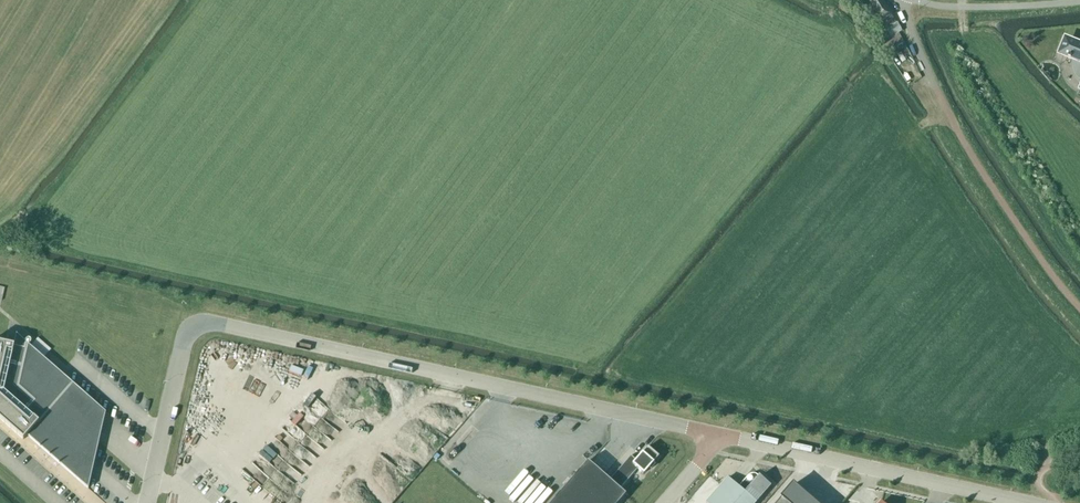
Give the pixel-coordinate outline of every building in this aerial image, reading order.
[(891,15),(882,0),(873,0),(870,2),(882,21),(887,28),(896,23),(891,15)] [(879,36),(878,37),(890,56),(907,46),(899,34),(891,39),(886,32),(879,36)] [(1070,41),(1064,56),(1069,58),(1069,59),(1071,60),(1071,59),(1074,60),(1073,64),(1073,69),(1074,73),(1076,77),(1078,79),(1079,80),(1079,45),(1070,41)] [(105,412),(16,334),(13,347),(0,344),(0,420),(23,440),(27,435),(88,488),(105,412)] [(587,462),(551,502),(617,502),(624,495),(618,490),(636,469),(643,475),(653,463),(642,454),(635,461),(631,456),(608,481),(587,462)] [(759,476),(758,475),(757,475),(756,474),(755,474),(753,474),(752,474),(751,475),(750,475),(749,476),(748,476),(739,487),(729,477),(706,502),(707,502),(756,502),(771,485),(760,476),(760,477),(759,476)] [(778,502),(817,502),(795,483),(778,502)]
